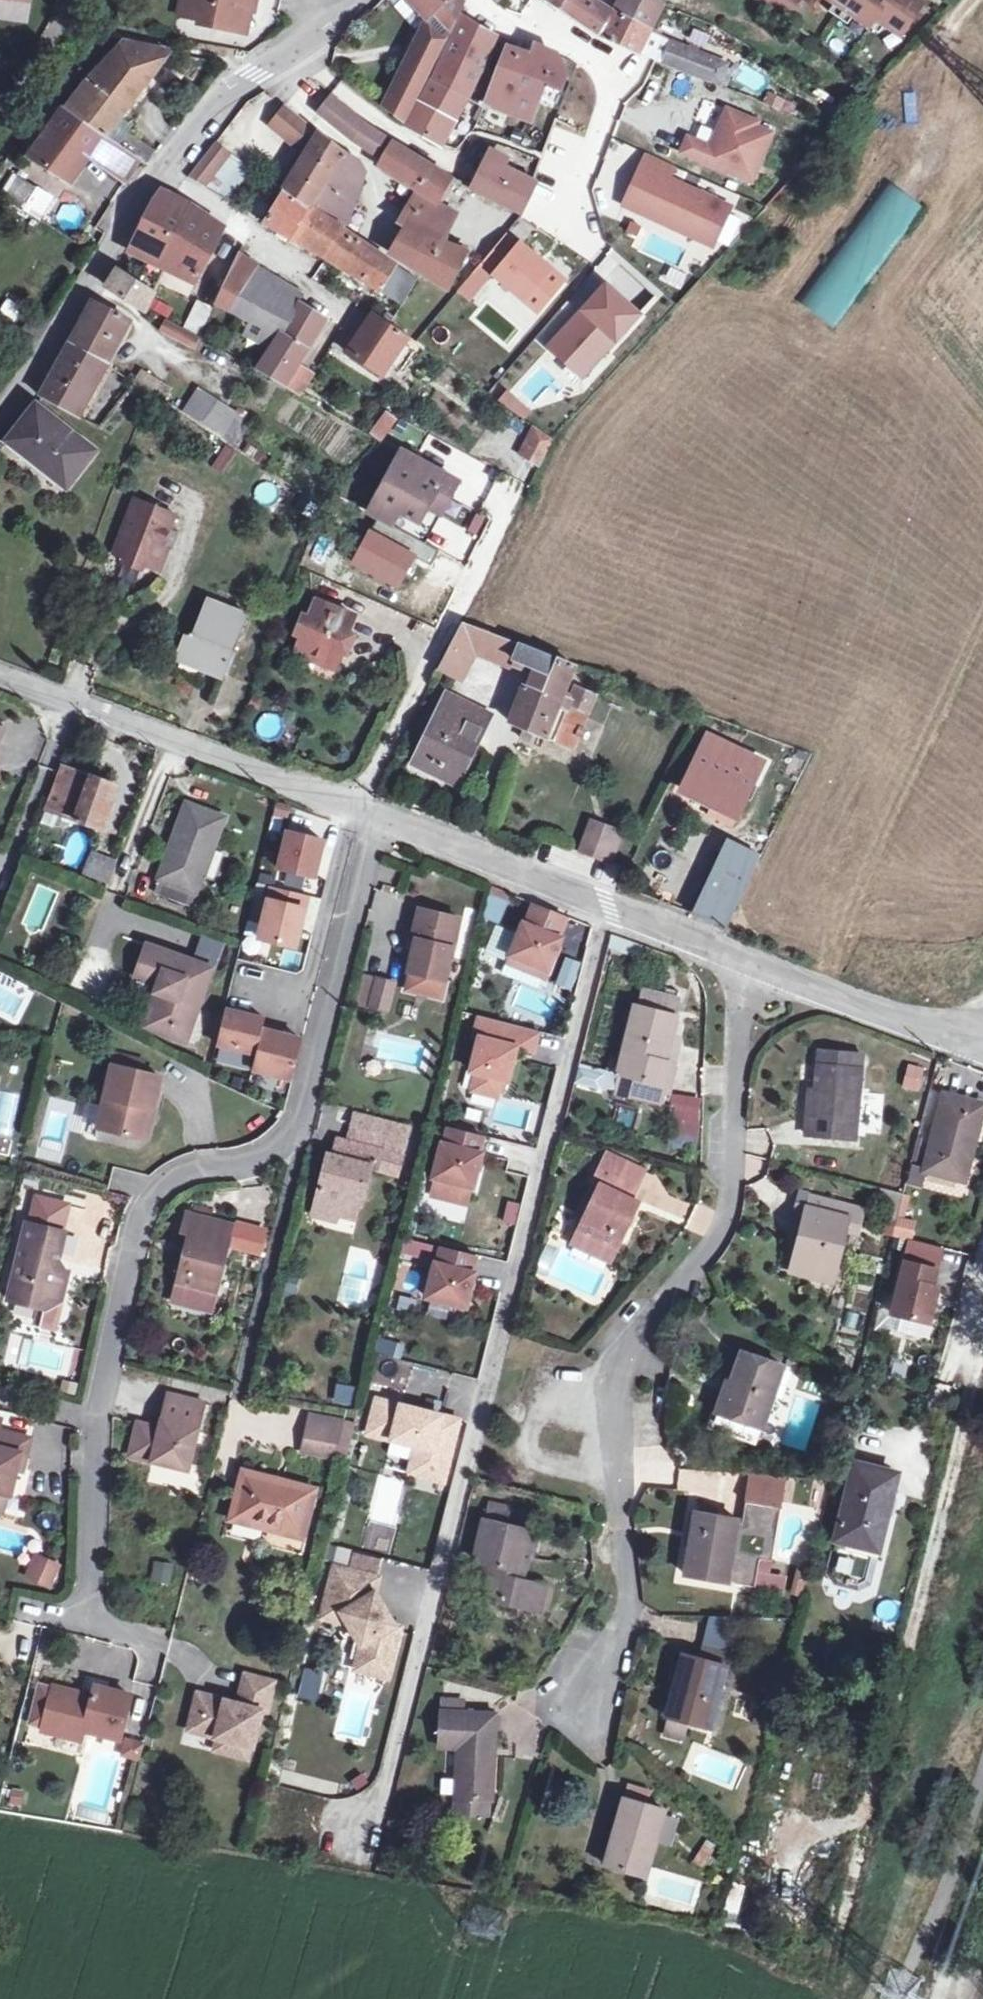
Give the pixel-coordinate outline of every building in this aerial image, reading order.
[(199,0),(188,0),(184,19),(195,22),(201,0),(199,0)] [(201,0),(195,22),(219,28),(219,32),(238,36),(242,23),(248,24),(251,15),(255,16),(260,17),(264,0),(199,0),(201,0)] [(416,126),(474,11),(465,0),(411,0),(438,28),(392,110),(416,126)] [(411,0),(397,0),(394,4),(426,38),(438,28),(411,0)] [(570,17),(582,0),(557,0),(553,6),(565,14),(570,17)] [(591,0),(582,0),(570,17),(614,46),(624,23),(591,0)] [(626,18),(657,36),(672,14),(645,0),(636,0),(626,18)] [(791,25),(809,0),(756,0),(791,25)] [(840,8),(834,16),(853,30),(859,21),(885,39),(890,30),(906,42),(928,9),(915,0),(829,0),(840,8)] [(242,23),(238,36),(250,39),(255,16),(251,15),(248,24),(242,23)] [(657,36),(626,18),(624,23),(614,46),(642,62),(657,36)] [(506,40),(477,23),(445,87),(479,104),(487,91),(506,40)] [(675,74),(719,90),(730,66),(685,49),(675,74)] [(91,97),(79,113),(153,165),(160,170),(171,156),(144,138),(139,143),(122,132),(158,86),(179,60),(132,50),(91,97)] [(541,65),(535,63),(520,117),(543,126),(547,117),(556,90),(571,95),(578,77),(568,61),(548,52),(541,65)] [(520,117),(535,63),(517,57),(496,108),(520,117)] [(433,106),(421,130),(452,148),(479,104),(445,87),(435,107),(433,106)] [(769,92),(763,106),(790,117),(796,104),(769,92)] [(427,194),(415,215),(437,227),(447,210),(463,182),(406,148),(382,133),(341,103),(330,120),(362,143),(399,166),(396,174),(427,194)] [(138,187),(153,165),(79,113),(75,110),(40,160),(84,189),(100,163),(134,185),(138,187)] [(331,142),(297,115),(281,134),(314,160),(317,163),(331,142)] [(760,127),(729,115),(715,153),(692,145),(687,160),(756,186),(774,137),(759,132),(760,127)] [(569,128),(547,117),(543,126),(567,135),(569,128)] [(352,158),(331,142),(317,163),(298,192),(296,195),(317,211),(352,158)] [(239,158),(225,148),(199,182),(214,191),(239,158)] [(532,223),(547,185),(513,170),(516,162),(503,156),(486,195),(532,223)] [(352,158),(317,211),(324,215),(352,236),(374,181),(370,170),(352,158)] [(294,189),(298,192),(317,163),(314,160),(294,189)] [(648,220),(720,254),(738,216),(677,187),(683,175),(656,162),(641,195),(657,203),(648,220)] [(885,181),(797,301),(834,327),(922,207),(885,181)] [(54,196),(27,183),(15,206),(41,220),(54,196)] [(324,215),(317,211),(296,195),(275,227),(304,243),(324,215)] [(657,203),(641,195),(633,213),(648,220),(657,203)] [(170,264),(178,267),(200,214),(174,197),(167,207),(142,254),(170,264)] [(405,232),(414,238),(417,233),(456,249),(470,224),(447,210),(437,227),(415,215),(405,232)] [(200,214),(178,267),(171,285),(201,299),(234,233),(200,214)] [(304,243),(337,263),(352,236),(324,215),(304,243)] [(417,233),(414,238),(404,257),(460,292),(478,258),(456,249),(417,233)] [(388,261),(352,236),(337,263),(390,294),(406,270),(390,258),(388,261)] [(515,242),(491,274),(548,319),(573,288),(515,242)] [(250,260),(229,306),(244,314),(268,270),(250,260)] [(178,267),(170,264),(158,292),(167,296),(171,285),(178,267)] [(268,270),(244,314),(253,320),(263,324),(287,281),(268,270)] [(159,313),(167,296),(158,292),(128,276),(118,292),(159,313)] [(284,350),(310,307),(315,298),(287,281),(263,324),(257,335),(284,350)] [(590,383),(647,322),(615,293),(559,354),(590,383)] [(195,331),(210,340),(213,342),(229,306),(212,299),(195,331)] [(474,322),(507,339),(515,323),(482,306),(474,322)] [(336,323),(310,307),(284,350),(270,374),(296,390),(310,367),(336,323)] [(83,350),(116,368),(141,326),(107,309),(96,329),(83,350)] [(397,317),(392,324),(399,329),(404,322),(397,317)] [(426,345),(399,329),(392,324),(384,319),(358,356),(392,378),(399,367),(412,374),(426,345)] [(195,331),(180,324),(174,336),(204,352),(210,340),(195,331)] [(89,421),(116,368),(83,350),(67,376),(50,403),(89,421)] [(440,356),(435,352),(430,358),(437,363),(440,356)] [(533,406),(555,379),(538,364),(515,391),(533,406)] [(328,377),(310,367),(296,390),(313,400),(328,377)] [(162,398),(176,407),(185,392),(155,374),(151,381),(144,377),(140,384),(150,390),(162,398)] [(185,392),(176,407),(191,416),(230,441),(237,446),(250,425),(189,386),(185,392)] [(150,390),(141,400),(157,410),(162,398),(150,390)] [(34,417),(26,428),(15,440),(80,491),(106,457),(56,417),(41,422),(34,417)] [(402,425),(394,419),(382,435),(391,441),(402,425)] [(550,466),(560,444),(540,429),(527,454),(550,466)] [(223,475),(234,452),(222,446),(211,469),(223,475)] [(250,461),(239,452),(224,474),(235,481),(250,461)] [(447,495),(454,478),(413,457),(388,504),(413,516),(433,525),(447,495)] [(447,495),(462,501),(470,486),(454,478),(447,495)] [(462,501),(447,495),(433,525),(413,516),(405,531),(438,548),(462,501)] [(413,516),(388,504),(381,519),(405,531),(413,516)] [(187,521),(147,506),(126,561),(166,575),(187,521)] [(180,556),(174,554),(166,575),(171,578),(180,556)] [(199,644),(191,662),(214,671),(211,679),(231,686),(256,621),(219,607),(205,645),(199,644)] [(364,622),(326,607),(320,624),(315,621),(306,641),(312,643),(306,658),(342,673),(348,659),(354,661),(362,641),(357,639),(364,622)] [(531,653),(469,629),(460,648),(480,656),(517,672),(521,663),(525,665),(531,653)] [(467,684),(480,656),(460,648),(447,674),(467,684)] [(561,679),(555,688),(561,690),(556,699),(569,705),(582,672),(531,653),(525,665),(561,679)] [(561,690),(555,688),(540,682),(536,692),(530,690),(517,723),(530,729),(529,735),(541,741),(544,735),(563,742),(576,709),(569,705),(556,699),(561,690)] [(423,768),(438,775),(442,769),(466,780),(496,720),(457,700),(423,768)] [(2,773),(15,739),(0,733),(0,773),(2,773)] [(723,806),(749,818),(774,767),(719,740),(694,792),(723,806)] [(442,769),(438,775),(462,787),(466,780),(442,769)] [(72,771),(57,814),(106,832),(122,789),(72,771)] [(740,835),(749,818),(723,806),(714,824),(740,835)] [(164,883),(169,885),(204,897),(207,898),(235,822),(192,807),(164,883)] [(598,831),(588,859),(613,868),(624,840),(598,831)] [(333,843),(297,835),(288,872),(325,880),(333,843)] [(764,862),(736,847),(701,915),(729,929),(764,862)] [(119,890),(128,866),(101,856),(92,881),(119,890)] [(588,859),(587,861),(612,870),(613,868),(588,859)] [(204,897),(169,885),(165,897),(199,909),(204,897)] [(282,890),(269,942),(306,950),(318,899),(282,890)] [(518,901),(498,892),(496,899),(516,907),(518,901)] [(572,926),(539,913),(532,931),(530,930),(514,969),(552,984),(567,945),(565,944),(572,926)] [(425,946),(418,975),(425,976),(422,988),(446,993),(449,981),(454,982),(468,924),(425,915),(419,945),(425,946)] [(199,936),(195,955),(220,960),(224,941),(199,936)] [(170,988),(165,999),(180,1003),(174,1025),(201,1035),(223,972),(156,949),(146,979),(170,988)] [(554,985),(571,991),(581,962),(564,956),(554,985)] [(387,984),(373,980),(366,1008),(380,1012),(387,984)] [(404,988),(387,984),(380,1012),(397,1016),(404,988)] [(678,1018),(674,1017),(678,1003),(647,995),(643,1009),(638,1007),(624,1056),(642,1060),(637,1082),(618,1077),(614,1090),(665,1104),(675,1070),(663,1065),(667,1051),(678,1018)] [(180,1003),(165,999),(154,1030),(196,1048),(201,1035),(174,1025),(180,1003)] [(276,1023),(237,1013),(228,1048),(268,1058),(276,1023)] [(545,1040),(487,1025),(482,1043),(487,1044),(479,1078),(485,1079),(480,1096),(505,1103),(509,1085),(515,1087),(521,1063),(524,1054),(540,1058),(545,1040)] [(292,1035),(275,1031),(265,1074),(306,1083),(315,1044),(302,1041),(303,1036),(294,1034),(293,1039),(291,1038),(292,1035)] [(680,1055),(667,1051),(663,1065),(675,1070),(680,1055)] [(624,1056),(618,1077),(637,1082),(642,1060),(624,1056)] [(827,1128),(817,1126),(818,1141),(865,1143),(867,1060),(826,1059),(827,1099),(827,1128)] [(918,1093),(925,1069),(908,1064),(901,1088),(918,1093)] [(128,1067),(112,1131),(155,1141),(162,1111),(168,1111),(175,1078),(128,1067)] [(700,1136),(700,1095),(669,1095),(669,1135),(700,1136)] [(817,1100),(817,1126),(827,1128),(827,1099),(817,1100)] [(939,1175),(969,1184),(977,1157),(982,1158),(982,1110),(958,1103),(939,1175)] [(363,1122),(357,1143),(391,1150),(395,1132),(363,1122)] [(491,1141),(457,1133),(452,1149),(450,1149),(441,1183),(481,1193),(487,1166),(489,1159),(487,1158),(491,1141)] [(350,1141),(345,1158),(353,1160),(357,1143),(350,1141)] [(353,1195),(368,1199),(373,1200),(383,1167),(386,1168),(391,1150),(357,1143),(353,1160),(345,1158),(337,1156),(321,1212),(347,1220),(348,1215),(353,1195)] [(608,1174),(602,1184),(609,1189),(592,1219),(585,1231),(619,1249),(643,1206),(638,1202),(642,1192),(608,1174)] [(585,1216),(592,1219),(609,1189),(602,1184),(585,1216)] [(904,1219),(908,1196),(890,1193),(882,1235),(911,1241),(915,1221),(904,1219)] [(363,1219),(368,1199),(353,1195),(348,1215),(363,1219)] [(823,1197),(819,1212),(834,1216),(838,1201),(823,1197)] [(513,1225),(519,1204),(507,1201),(502,1222),(513,1225)] [(812,1233),(807,1251),(803,1264),(843,1275),(853,1237),(858,1223),(871,1226),(875,1211),(838,1201),(834,1216),(819,1212),(806,1209),(800,1230),(812,1233)] [(447,1219),(462,1224),(466,1208),(451,1204),(447,1219)] [(204,1245),(191,1294),(228,1303),(247,1233),(198,1220),(192,1241),(204,1245)] [(867,1240),(871,1226),(858,1223),(853,1237),(867,1240)] [(795,1247),(807,1251),(812,1233),(800,1230),(795,1247)] [(30,1307),(46,1312),(65,1306),(74,1307),(82,1281),(69,1276),(77,1242),(41,1231),(26,1292),(30,1307)] [(619,1249),(585,1231),(578,1243),(612,1263),(619,1249)] [(902,1241),(890,1318),(933,1325),(945,1247),(902,1241)] [(484,1260),(450,1251),(446,1268),(443,1268),(435,1302),(474,1312),(481,1284),(482,1278),(480,1277),(484,1260)] [(839,1288),(843,1275),(803,1264),(799,1277),(839,1288)] [(228,1303),(191,1294),(188,1302),(225,1314),(228,1303)] [(65,1306),(46,1312),(61,1317),(65,1306)] [(886,1369),(927,1379),(936,1346),(895,1337),(886,1369)] [(732,1402),(727,1418),(773,1432),(792,1372),(755,1360),(740,1403),(732,1402)] [(146,1432),(136,1467),(194,1481),(211,1410),(177,1402),(168,1438),(146,1432)] [(467,1423),(384,1403),(376,1437),(424,1449),(417,1477),(451,1485),(465,1431),(467,1423)] [(313,1446),(346,1452),(352,1418),(321,1411),(313,1446)] [(361,1420),(352,1418),(346,1452),(354,1454),(361,1420)] [(42,1460),(46,1446),(3,1434),(0,1446),(0,1495),(22,1501),(30,1472),(33,1459),(42,1460)] [(39,1475),(42,1460),(33,1459),(30,1472),(39,1475)] [(904,1475),(864,1463),(845,1539),(850,1542),(842,1572),(849,1583),(865,1587),(874,1585),(882,1550),(886,1550),(904,1475)] [(256,1471),(244,1519),(317,1536),(329,1489),(256,1471)] [(486,1502),(484,1517),(501,1520),(503,1505),(486,1502)] [(745,1524),(704,1517),(694,1579),(735,1586),(763,1590),(766,1571),(767,1563),(780,1564),(788,1512),(753,1506),(750,1529),(745,1528),(745,1524)] [(488,1533),(480,1562),(495,1566),(485,1603),(507,1609),(506,1617),(548,1628),(555,1599),(521,1590),(527,1569),(533,1570),(539,1547),(488,1533)] [(152,1560),(149,1581),(170,1584),(172,1563),(152,1560)] [(55,1594),(65,1575),(49,1566),(48,1568),(44,1566),(36,1582),(40,1584),(39,1586),(55,1594)] [(386,1580),(342,1568),(330,1619),(357,1626),(370,1647),(364,1671),(396,1680),(409,1629),(402,1627),(393,1610),(383,1594),(386,1580)] [(790,1594),(801,1597),(807,1570),(797,1568),(790,1594)] [(793,1575),(766,1571),(763,1590),(790,1595),(793,1575)] [(729,1656),(738,1623),(709,1615),(700,1647),(729,1656)] [(721,1733),(738,1671),(733,1669),(736,1659),(711,1652),(708,1662),(693,1657),(676,1720),(721,1733)] [(318,1700),(322,1670),(302,1668),(299,1698),(318,1700)] [(248,1704),(208,1693),(199,1731),(229,1738),(225,1750),(258,1758),(261,1746),(263,1747),(272,1710),(277,1712),(284,1682),(256,1674),(248,1704)] [(147,1699),(121,1691),(108,1688),(104,1697),(95,1695),(68,1688),(57,1730),(94,1741),(97,1729),(106,1731),(135,1738),(147,1699)] [(466,1758),(465,1804),(507,1806),(508,1719),(476,1718),(475,1708),(454,1708),(452,1756),(466,1758)] [(507,1806),(465,1804),(465,1819),(507,1822),(507,1806)] [(627,1804),(620,1833),(626,1834),(619,1870),(654,1879),(672,1816),(627,1804)] [(611,1868),(619,1870),(626,1834),(620,1833),(611,1868)] [(705,1868),(716,1845),(704,1839),(692,1862),(705,1868)]
